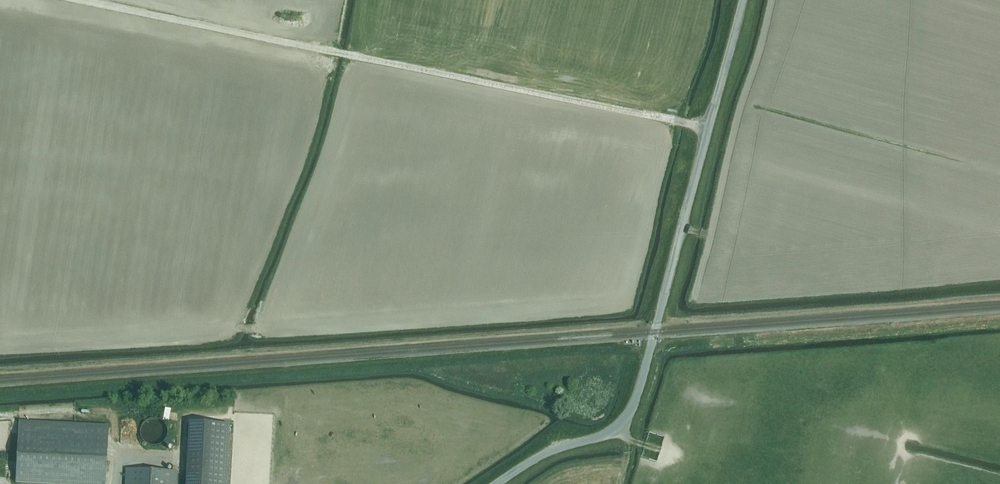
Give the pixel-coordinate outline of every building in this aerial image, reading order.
[(165,420),(171,422),(173,409),(167,408),(165,420)] [(168,433),(168,432),(168,431),(167,429),(167,428),(167,427),(166,426),(165,424),(165,423),(164,423),(162,421),(160,420),(159,419),(158,419),(157,419),(156,419),(154,418),(152,419),(151,419),(149,419),(148,420),(146,421),(145,422),(144,423),(143,424),(142,425),(142,427),(141,427),(141,429),(141,430),(141,431),(140,432),(140,433),(141,434),(141,435),(141,437),(142,438),(143,439),(143,440),(144,441),(145,442),(146,443),(148,444),(149,445),(150,445),(151,445),(152,446),(154,446),(156,446),(157,445),(159,445),(160,444),(162,443),(164,442),(165,441),(165,440),(166,439),(167,438),(167,437),(167,436),(167,435),(168,433)] [(15,483),(40,483),(106,483),(109,425),(18,421),(15,483)] [(230,424),(189,422),(186,483),(227,483),(230,424)] [(177,471),(126,468),(126,483),(176,483),(177,471)]
